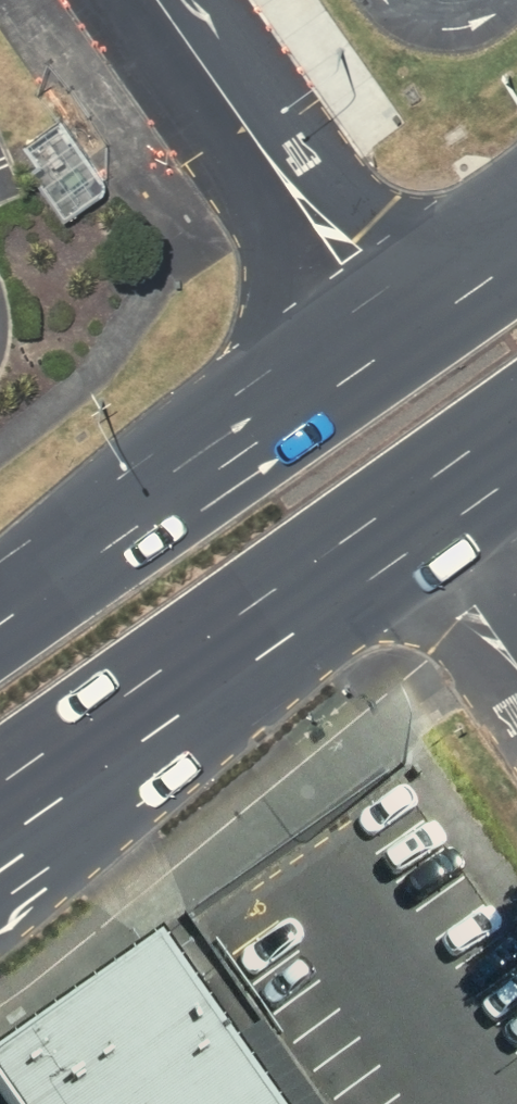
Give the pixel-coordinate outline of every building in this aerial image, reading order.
[(0,1057),(0,1103),(253,1103),(150,955),(0,1057)]
